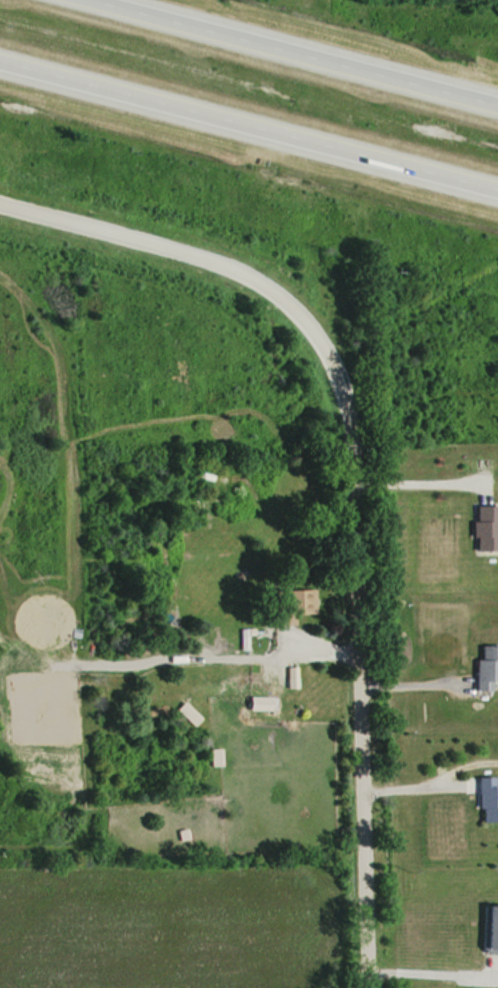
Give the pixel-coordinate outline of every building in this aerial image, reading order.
[(493,505),(467,505),(467,550),(493,550),(493,505)] [(290,624),(290,614),(311,614),(311,589),(273,589),(273,624),(290,624)] [(497,681),(497,646),(472,646),(472,690),(487,690),(487,681),(497,681)] [(232,656),(220,655),(218,671),(230,672),(232,656)] [(271,710),(271,697),(242,697),(242,710),(271,710)] [(492,785),(492,776),(472,776),(472,822),(497,822),(497,785),(492,785)] [(477,904),(477,952),(497,952),(497,904),(477,904)]
